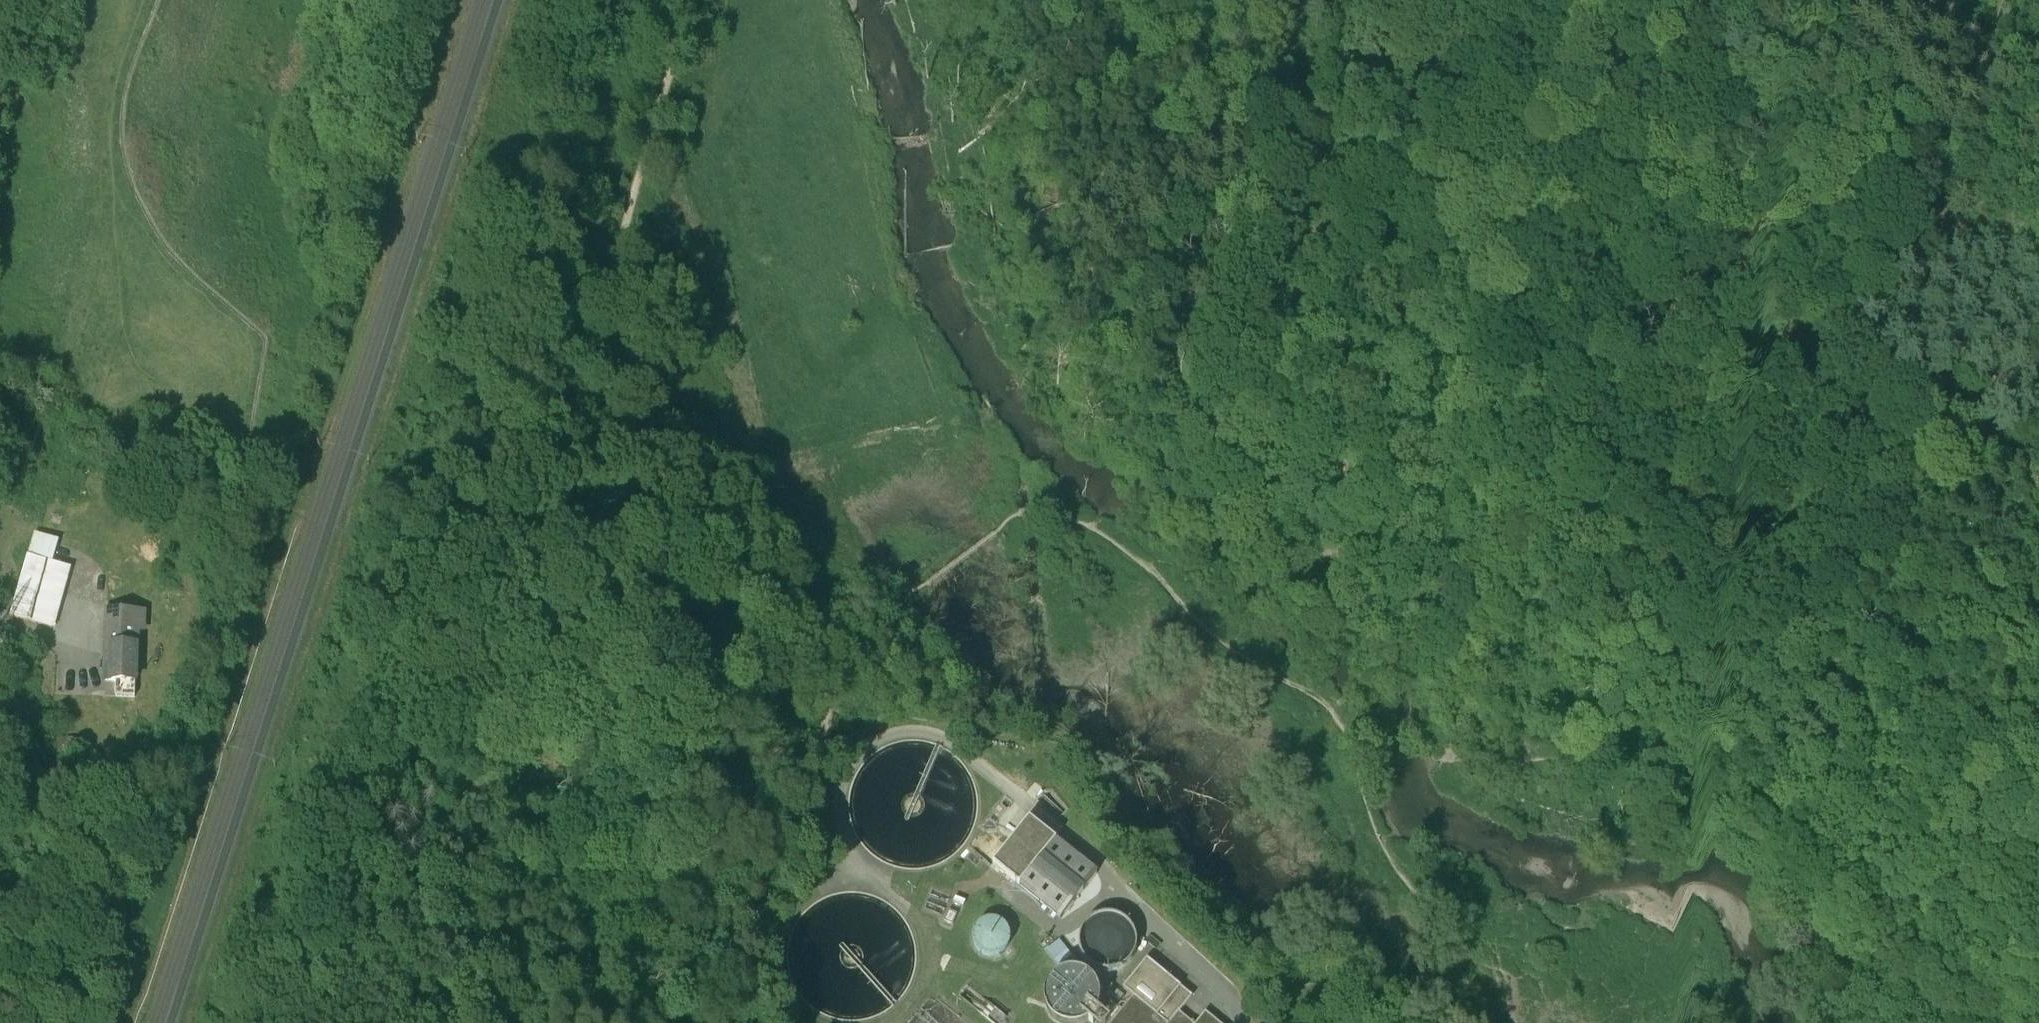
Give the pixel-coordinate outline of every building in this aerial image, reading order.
[(56,543),(26,533),(6,595),(37,605),(56,543)] [(103,589),(102,606),(133,607),(139,607),(139,591),(103,589)] [(133,607),(102,606),(101,649),(108,650),(108,658),(112,658),(131,659),(133,607)] [(131,659),(112,658),(111,673),(131,673),(131,659)] [(1028,771),(990,817),(1060,874),(1097,827),(1028,771)] [(1106,993),(1144,1022),(1207,1022),(1236,986),(1208,964),(1197,979),(1182,968),(1195,951),(1148,914),(1124,943),(1137,953),(1106,993)]
